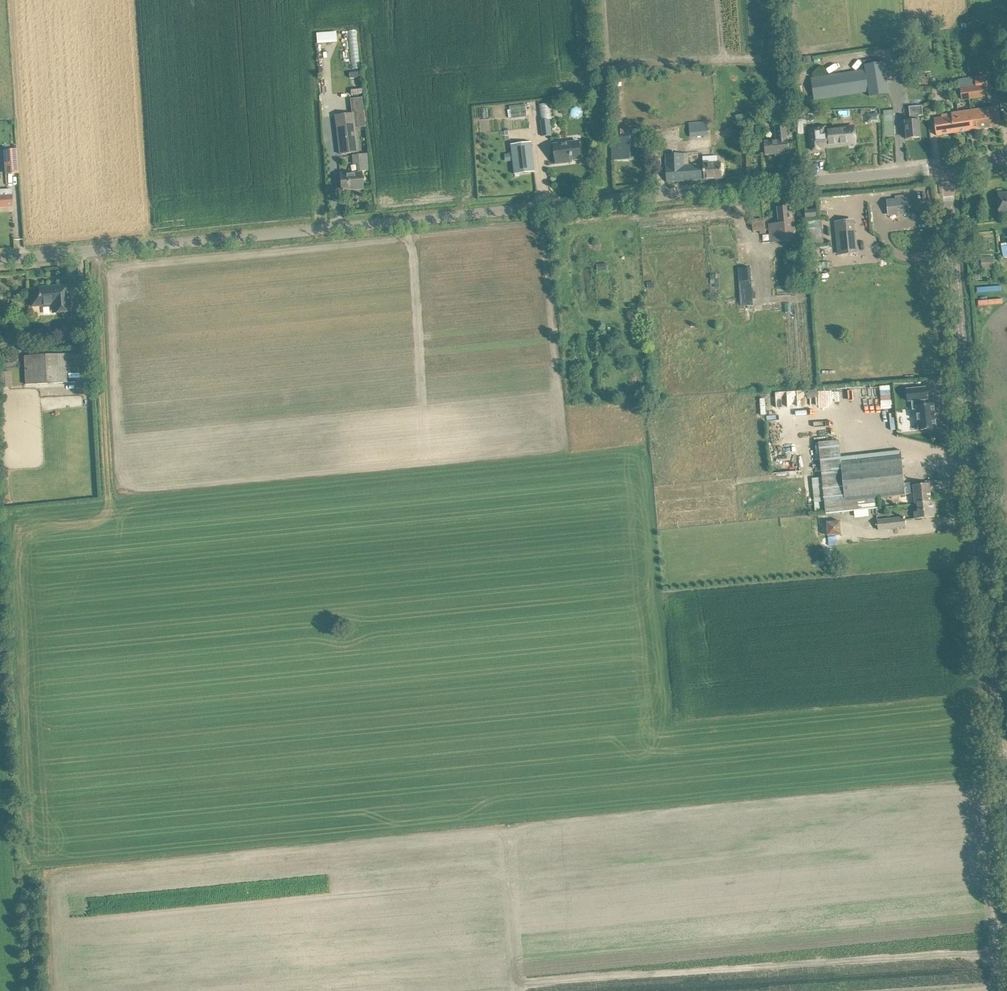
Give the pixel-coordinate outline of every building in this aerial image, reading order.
[(360,68),(358,29),(350,30),(352,68),(360,68)] [(349,30),(318,31),(319,42),(349,41),(349,30)] [(923,41),(915,42),(916,54),(924,53),(923,41)] [(865,69),(811,78),(814,100),(869,92),(870,97),(890,93),(884,62),(864,65),(865,69)] [(965,88),(961,89),(962,99),(985,96),(984,86),(984,85),(986,85),(985,75),(983,76),(974,77),(976,87),(965,88)] [(530,116),(530,104),(511,105),(512,117),(530,116)] [(923,115),(922,106),(909,107),(911,121),(905,121),(907,138),(921,137),(919,116),(923,115)] [(999,106),(989,108),(972,110),(974,130),(1001,126),(999,106)] [(884,111),(884,112),(884,114),(885,136),(895,135),(893,110),(884,111)] [(958,132),(974,130),(972,110),(955,113),(958,132)] [(807,124),(806,111),(798,112),(799,134),(805,134),(804,124),(807,124)] [(352,113),(336,115),(340,154),(357,152),(352,113)] [(958,132),(955,113),(949,114),(949,116),(934,119),(937,135),(958,132)] [(552,135),(550,119),(541,120),(543,136),(552,135)] [(691,138),(710,135),(708,121),(689,123),(691,138)] [(734,136),(747,136),(747,126),(734,126),(734,136)] [(765,142),(765,144),(766,154),(788,152),(787,140),(787,137),(786,127),(774,128),(775,141),(765,142)] [(855,137),(854,127),(830,129),(830,137),(819,138),(818,132),(810,133),(811,150),(820,149),(819,146),(849,143),(848,137),(855,137)] [(611,140),(611,161),(633,161),(633,140),(611,140)] [(516,174),(538,171),(535,141),(513,144),(516,174)] [(581,159),(579,141),(555,144),(557,164),(566,163),(566,161),(581,159)] [(7,151),(8,156),(5,156),(3,156),(5,174),(11,173),(18,173),(17,159),(16,150),(7,151)] [(359,173),(340,174),(341,190),(363,188),(362,172),(362,171),(368,170),(367,153),(358,154),(359,173)] [(688,153),(684,153),(666,154),(667,182),(722,178),(721,163),(689,165),(688,153)] [(13,207),(12,189),(2,190),(2,191),(0,191),(0,207),(13,207)] [(999,193),(999,214),(1000,214),(1000,213),(1006,213),(1006,193),(1000,193),(999,193)] [(907,199),(888,201),(889,213),(898,212),(898,214),(909,213),(907,199)] [(791,228),(789,206),(778,208),(779,223),(769,224),(770,230),(791,228)] [(816,210),(805,210),(806,218),(816,217),(816,210)] [(853,218),(835,220),(839,254),(856,252),(853,218)] [(750,225),(750,229),(753,229),(753,231),(760,231),(760,234),(766,233),(765,230),(766,230),(765,219),(752,221),(752,225),(750,225)] [(824,220),(810,220),(809,244),(824,244),(824,220)] [(791,228),(770,230),(771,242),(800,240),(798,227),(791,228)] [(981,259),(976,259),(977,268),(981,267),(981,269),(995,269),(994,256),(981,256),(981,259)] [(750,267),(739,268),(742,306),(753,305),(750,267)] [(32,306),(42,305),(43,307),(52,306),(52,314),(71,312),(68,285),(56,286),(57,288),(51,288),(51,287),(39,288),(40,296),(31,296),(32,306)] [(74,358),(74,354),(24,356),(26,384),(67,382),(67,374),(71,374),(70,358),(74,358)] [(0,373),(0,388),(12,387),(11,372),(0,373)] [(934,400),(934,384),(910,384),(910,401),(934,400)] [(882,401),(895,400),(895,385),(882,386),(882,401)] [(779,405),(790,405),(790,391),(771,392),(772,402),(779,401),(779,405)] [(921,431),(935,431),(934,405),(920,405),(921,431)] [(906,494),(901,450),(841,457),(839,440),(819,442),(827,513),(880,508),(879,497),(906,494)] [(906,483),(905,483),(906,494),(915,493),(916,504),(918,504),(931,502),(929,483),(914,485),(907,486),(906,483)] [(933,502),(931,502),(918,504),(919,511),(915,512),(915,519),(935,517),(933,502)] [(906,527),(905,517),(877,520),(878,530),(906,527)] [(827,523),(828,536),(842,535),(841,522),(827,523)]
